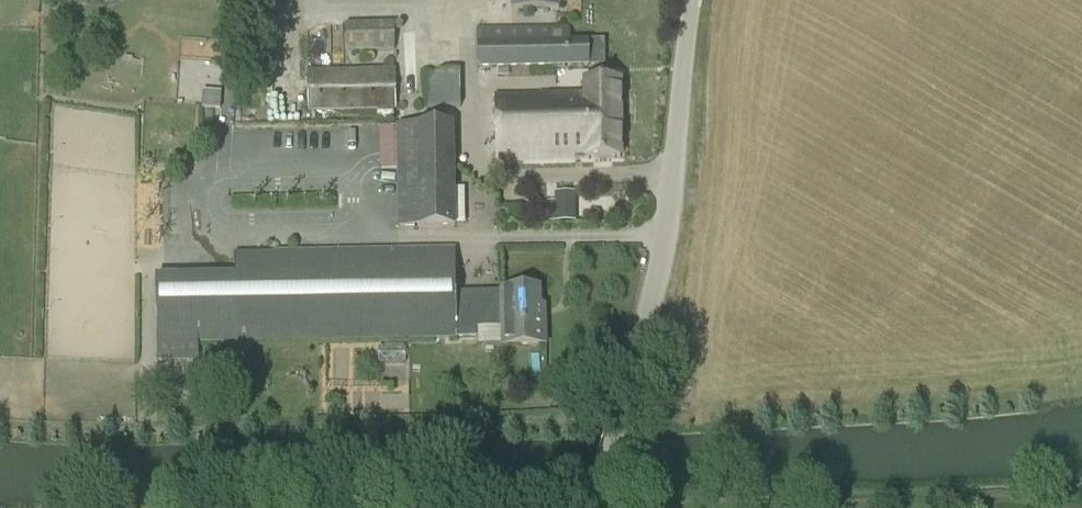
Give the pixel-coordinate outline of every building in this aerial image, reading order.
[(510,10),(560,8),(559,0),(510,0),(510,10)] [(345,51),(394,51),(393,21),(345,22),(345,51)] [(588,41),(569,42),(569,25),(476,28),(478,68),(588,65),(588,41)] [(395,70),(308,71),(308,110),(395,109),(395,70)] [(460,107),(459,72),(423,73),(424,108),(460,107)] [(582,92),(496,93),(498,161),(583,159),(583,160),(622,159),(619,78),(582,80),(582,92)] [(202,92),(201,109),(218,110),(220,93),(202,92)] [(398,126),(398,168),(454,167),(454,125),(398,126)] [(454,167),(398,168),(399,226),(455,225),(454,167)] [(575,223),(574,196),(554,197),(555,223),(575,223)] [(236,279),(209,279),(156,280),(158,359),(197,358),(197,342),(478,337),(477,328),(501,328),(501,346),(547,346),(546,299),(542,299),(542,287),(499,288),(500,305),(477,305),(477,293),(456,293),(455,250),(235,253),(236,279)]
